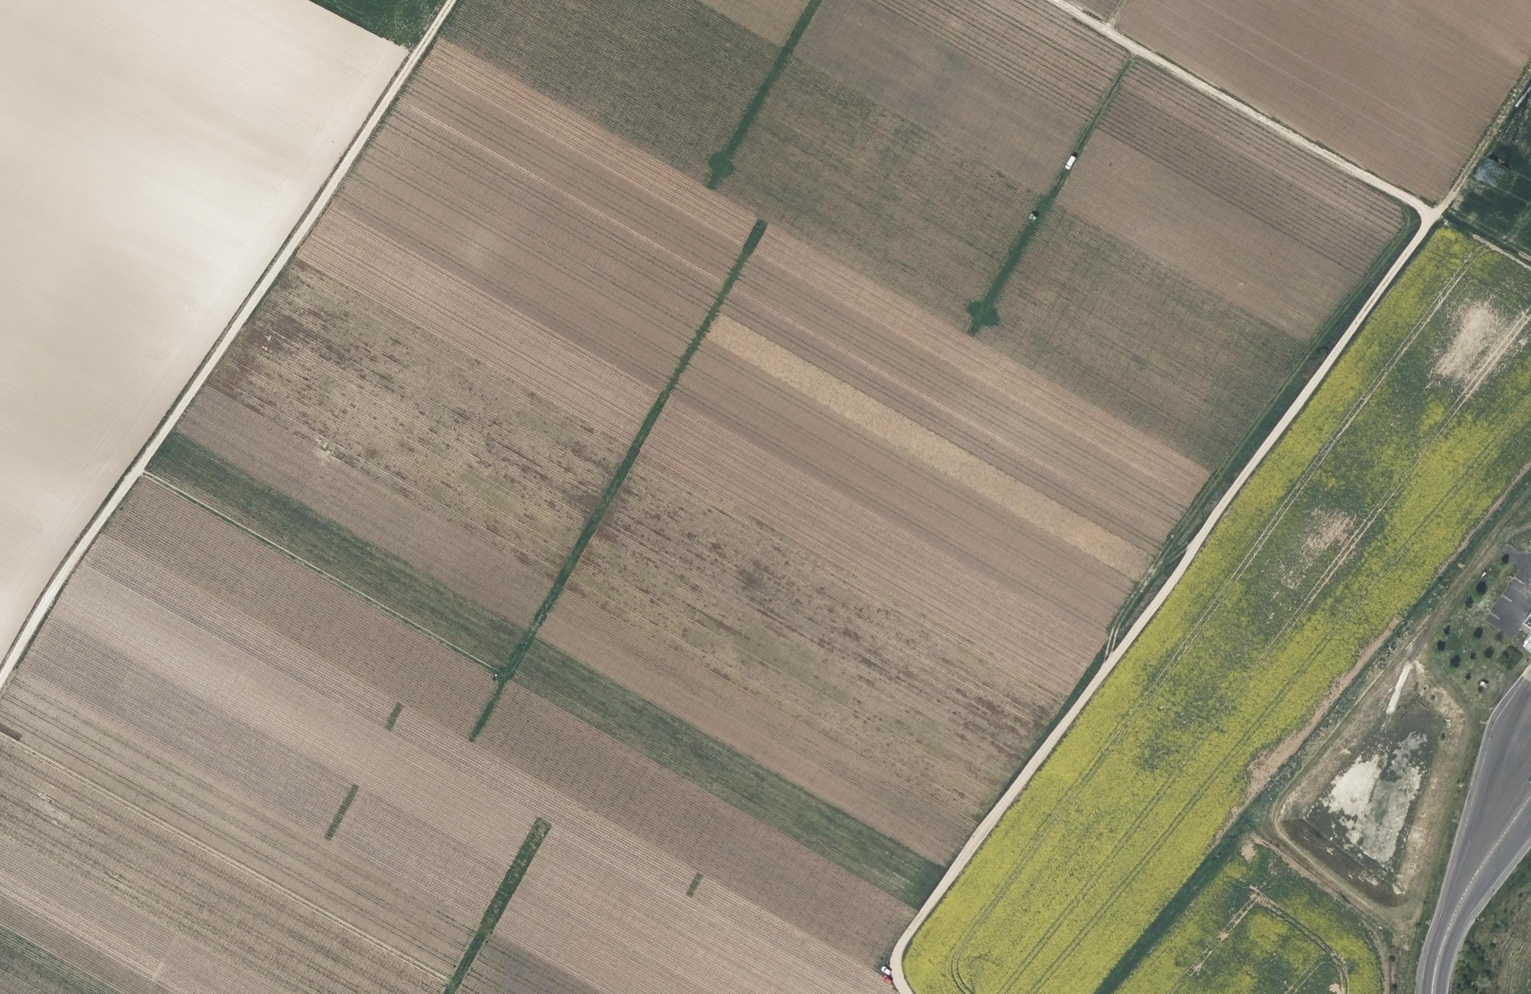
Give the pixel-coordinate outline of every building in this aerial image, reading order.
[(1527,647),(1530,641),(1530,632),(1523,627),(1501,657),(1513,666),(1527,647)]
